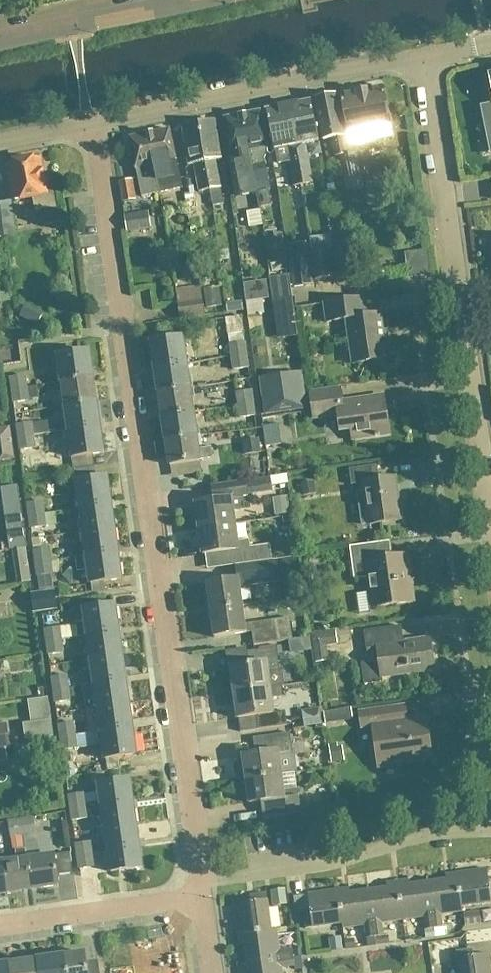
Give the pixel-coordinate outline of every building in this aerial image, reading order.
[(340,98),(348,135),(348,136),(391,126),(383,89),(340,98)] [(335,97),(313,101),(321,139),(330,138),(334,158),(351,154),(347,134),(342,134),(335,97)] [(311,103),(288,108),(304,186),(313,185),(305,145),(318,143),(311,103)] [(482,109),(486,131),(490,130),(490,107),(482,109)] [(304,186),(288,108),(266,112),(274,152),(286,150),(294,188),(304,186)] [(254,182),(256,193),(269,190),(263,162),(267,150),(259,114),(242,117),(254,182)] [(245,195),(256,193),(254,182),(242,117),(224,121),(232,158),(226,159),(233,197),(245,195)] [(210,192),(212,209),(223,207),(216,163),(221,162),(214,124),(199,126),(210,192)] [(200,194),(210,192),(199,126),(183,129),(189,168),(195,167),(200,194)] [(152,158),(159,194),(182,188),(170,131),(147,136),(152,158)] [(129,141),(142,197),(159,194),(152,158),(147,136),(129,141)] [(356,156),(341,159),(347,192),(362,190),(356,156)] [(11,166),(8,167),(12,189),(10,191),(12,197),(14,199),(15,203),(32,199),(35,214),(41,213),(44,228),(59,225),(54,195),(48,196),(46,185),(43,185),(39,161),(22,164),(19,161),(13,163),(11,166)] [(123,217),(125,234),(150,229),(147,213),(123,217)] [(287,263),(283,234),(266,237),(270,266),(287,263)] [(350,249),(330,252),(334,280),(354,277),(350,249)] [(428,251),(405,254),(408,277),(431,274),(428,251)] [(327,252),(310,254),(313,283),(331,280),(327,252)] [(289,264),(292,290),(312,287),(309,261),(289,264)] [(202,290),(205,309),(221,307),(218,287),(202,290)] [(179,320),(203,316),(201,301),(177,304),(179,320)] [(364,301),(362,301),(324,306),(326,324),(346,321),(352,366),(390,361),(387,343),(384,344),(380,316),(366,318),(364,301)] [(151,344),(155,371),(186,367),(180,326),(158,329),(160,343),(151,344)] [(246,356),(244,342),(227,345),(229,359),(246,356)] [(24,359),(23,343),(6,343),(7,360),(24,359)] [(62,385),(93,381),(89,354),(59,358),(62,385)] [(246,356),(229,359),(231,372),(248,369),(246,356)] [(159,395),(190,391),(186,367),(155,371),(159,395)] [(300,375),(260,381),(265,417),(305,411),(300,375)] [(10,391),(26,389),(24,376),(8,379),(10,391)] [(66,409),(96,405),(93,381),(62,385),(53,387),(54,396),(64,395),(66,409)] [(26,389),(10,391),(11,404),(27,402),(26,389)] [(162,419),(193,415),(190,391),(159,395),(162,419)] [(253,404),(251,391),(235,393),(237,406),(253,404)] [(309,396),(312,413),(313,422),(337,418),(339,433),(350,432),(351,442),(387,436),(382,398),(341,405),(339,391),(309,396)] [(255,417),(253,404),(237,406),(239,419),(255,417)] [(96,405),(66,409),(69,433),(99,429),(96,405)] [(166,443),(197,439),(193,415),(162,419),(166,443)] [(40,432),(42,454),(66,452),(63,418),(46,419),(47,432),(40,432)] [(16,439),(33,436),(31,423),(14,426),(16,439)] [(280,445),(278,425),(262,428),(264,447),(280,445)] [(9,428),(0,429),(0,443),(12,442),(9,428)] [(99,429),(69,433),(73,460),(103,456),(99,429)] [(33,436),(16,439),(18,452),(35,449),(33,436)] [(197,439),(166,443),(170,468),(179,467),(180,479),(202,476),(200,463),(213,461),(211,450),(199,452),(197,439)] [(243,456),(260,453),(258,439),(241,442),(243,456)] [(376,467),(348,471),(351,486),(362,484),(363,492),(357,493),(362,527),(368,526),(400,521),(393,479),(378,481),(376,467)] [(80,511),(110,507),(106,480),(96,481),(94,469),(73,472),(75,484),(76,484),(80,511)] [(272,491),(270,479),(245,483),(247,495),(272,491)] [(218,501),(194,504),(198,530),(231,526),(230,513),(242,511),(240,498),(246,497),(244,483),(216,487),(218,501)] [(25,504),(27,517),(44,515),(42,502),(25,504)] [(81,523),(83,535),(113,531),(110,507),(80,511),(71,512),(73,524),(81,523)] [(27,517),(29,530),(45,528),(44,515),(27,517)] [(24,548),(20,518),(5,520),(9,550),(24,548)] [(227,567),(236,566),(256,563),(254,550),(247,551),(246,542),(234,544),(231,526),(198,530),(202,556),(225,553),(227,567)] [(117,555),(113,531),(83,535),(85,547),(70,549),(72,561),(78,560),(117,555)] [(390,559),(387,543),(348,548),(352,581),(367,579),(371,610),(412,604),(405,557),(390,559)] [(32,552),(33,565),(50,562),(49,549),(32,552)] [(117,555),(78,560),(79,572),(88,571),(91,586),(121,581),(117,555)] [(298,578),(296,560),(273,563),(276,581),(298,578)] [(206,584),(210,612),(242,607),(239,590),(275,584),(271,561),(256,563),(236,566),(238,580),(206,584)] [(33,565),(35,578),(52,575),(50,562),(33,565)] [(55,610),(53,594),(31,597),(34,613),(55,610)] [(88,639),(117,634),(114,607),(84,611),(88,639)] [(244,625),(242,607),(210,612),(213,639),(251,634),(253,647),(292,642),(289,619),(244,625)] [(402,643),(399,627),(363,633),(367,663),(360,664),(363,685),(382,683),(382,678),(433,671),(429,639),(402,643)] [(44,643),(61,641),(59,628),(42,630),(44,643)] [(335,632),(310,635),(314,665),(328,663),(326,648),(337,646),(335,632)] [(88,639),(91,663),(121,658),(117,634),(88,639)] [(61,641),(44,643),(46,656),(63,654),(61,641)] [(233,694),(281,687),(282,686),(280,674),(278,672),(275,649),(246,654),(248,665),(228,669),(233,694)] [(91,663),(94,687),(124,683),(121,658),(91,663)] [(51,691),(68,689),(66,676),(49,678),(51,691)] [(94,687),(98,710),(128,706),(124,683),(94,687)] [(280,689),(281,687),(233,694),(237,720),(238,720),(240,734),(286,727),(283,712),(273,714),(270,699),(282,698),(280,689)] [(68,689),(51,691),(53,704),(70,702),(68,689)] [(98,710),(101,734),(131,730),(128,706),(98,710)] [(404,707),(358,713),(360,728),(372,727),(378,767),(429,760),(423,718),(406,720),(404,707)] [(56,726),(58,739),(75,736),(73,723),(56,726)] [(5,750),(9,749),(6,728),(0,729),(0,750),(5,750)] [(105,762),(124,759),(135,757),(131,730),(101,734),(105,762)] [(245,781),(281,776),(278,758),(292,756),(288,734),(253,740),(255,756),(241,758),(245,781)] [(58,739),(60,752),(76,749),(75,736),(58,739)] [(50,740),(18,746),(20,761),(53,755),(50,740)] [(281,776),(245,781),(248,804),(262,802),(264,818),(300,813),(297,791),(283,793),(281,776)] [(101,807),(131,802),(128,782),(98,787),(101,807)] [(66,796),(68,809),(85,807),(83,793),(66,796)] [(104,831),(134,826),(131,802),(101,807),(104,831)] [(68,809),(70,823),(87,820),(85,807),(68,809)] [(35,834),(31,818),(19,820),(22,837),(35,834)] [(9,839),(22,837),(19,820),(6,823),(9,839)] [(107,854),(138,850),(134,826),(104,831),(107,854)] [(75,858),(92,855),(91,842),(73,845),(75,858)] [(138,850),(107,854),(110,874),(141,870),(138,850)] [(54,856),(54,858),(57,876),(72,874),(69,854),(54,856)] [(92,855),(75,858),(77,871),(94,868),(92,855)] [(27,861),(31,892),(58,889),(57,876),(54,858),(27,861)] [(3,865),(7,896),(31,892),(27,861),(3,865)] [(454,881),(456,880),(460,909),(490,904),(490,892),(488,893),(485,871),(453,876),(454,881)] [(461,913),(460,909),(456,880),(454,881),(426,884),(432,930),(440,929),(439,916),(461,913)] [(432,930),(426,884),(396,888),(400,921),(421,918),(423,931),(432,930)] [(379,924),(400,921),(396,888),(366,892),(373,938),(381,937),(379,924)] [(340,925),(336,897),(338,896),(337,891),(307,895),(310,916),(303,917),(304,930),(340,925)] [(366,892),(338,896),(336,897),(340,925),(341,929),(363,926),(365,939),(373,938),(366,892)] [(242,934),(271,930),(265,894),(252,896),(253,903),(233,906),(238,936),(242,935),(242,934)] [(276,929),(271,930),(242,934),(242,935),(246,965),(293,958),(291,950),(279,952),(276,929)] [(488,955),(467,958),(466,951),(453,953),(456,972),(490,972),(488,955)] [(85,962),(84,953),(62,956),(65,972),(86,972),(85,962)] [(62,956),(35,960),(36,972),(65,972),(62,956)] [(246,965),(247,972),(282,972),(281,968),(294,966),(293,958),(246,965)] [(35,960),(7,964),(8,972),(36,972),(35,960)] [(85,962),(86,972),(98,972),(96,960),(85,962)] [(7,964),(0,965),(0,972),(8,972),(7,964)]
